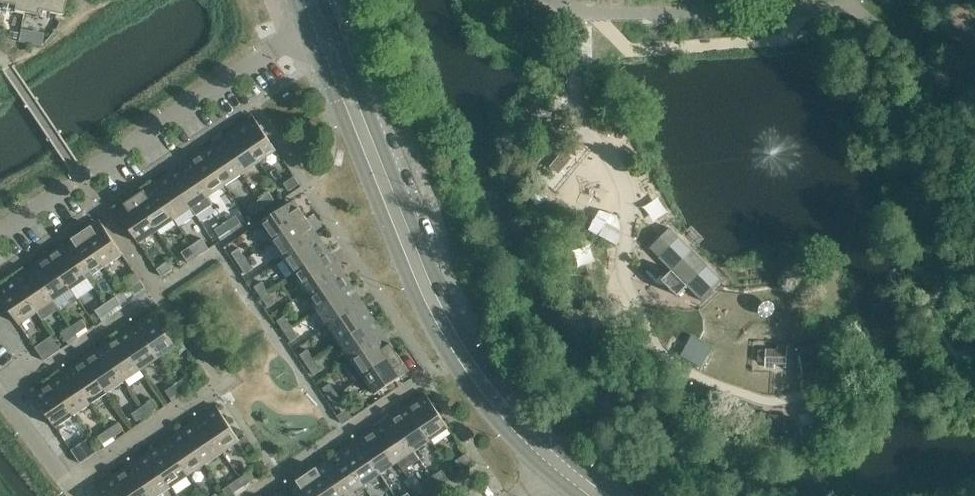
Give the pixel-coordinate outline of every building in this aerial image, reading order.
[(64,0),(0,0),(0,4),(13,6),(12,11),(36,15),(37,11),(61,15),(64,0)] [(277,151),(257,120),(254,116),(236,129),(259,163),(277,151)] [(259,163),(236,129),(219,140),(222,144),(242,174),(259,163)] [(242,174),(222,144),(219,140),(202,151),(225,186),(242,174)] [(225,186),(202,151),(185,163),(188,167),(209,197),(225,186)] [(209,197),(188,167),(185,163),(169,174),(192,208),(209,197)] [(192,208),(169,174),(152,186),(154,190),(175,220),(192,208)] [(300,184),(295,176),(284,184),(289,191),(300,184)] [(175,220),(154,190),(152,186),(135,197),(158,231),(175,220)] [(275,201),(270,193),(260,200),(265,208),(275,201)] [(594,206),(573,193),(566,205),(587,217),(594,206)] [(158,231),(135,197),(117,209),(140,243),(158,231)] [(265,208),(260,200),(249,207),(254,215),(265,208)] [(273,241),(307,218),(300,208),(294,200),(260,223),(273,241)] [(242,223),(236,216),(226,223),(231,230),(242,223)] [(284,258),(314,238),(318,235),(307,218),(273,241),(284,258)] [(123,254),(103,224),(100,220),(82,232),(105,266),(123,254)] [(231,230),(226,223),(216,230),(221,237),(231,230)] [(105,266),(82,232),(65,244),(68,248),(88,278),(105,266)] [(671,234),(652,254),(673,276),(664,286),(679,301),(689,291),(704,307),(725,285),(671,234)] [(295,275),(329,252),(318,235),(314,238),(284,258),(295,275)] [(208,246),(203,238),(192,246),(197,253),(208,246)] [(88,278),(68,248),(65,244),(49,255),(72,289),(88,278)] [(197,253),(192,246),(182,253),(187,260),(197,253)] [(247,259),(240,248),(232,253),(239,264),(247,259)] [(307,292),(337,271),(341,269),(329,252),(295,275),(307,292)] [(72,289),(49,255),(32,267),(34,271),(55,301),(72,289)] [(254,269),(247,259),(239,264),(246,274),(254,269)] [(173,270),(168,262),(157,269),(162,277),(173,270)] [(55,301),(34,271),(32,267),(15,278),(37,312),(55,301)] [(318,309),(352,286),(341,269),(337,271),(307,292),(318,309)] [(15,278),(0,288),(0,295),(20,324),(37,312),(15,278)] [(146,288),(141,280),(130,287),(135,295),(146,288)] [(269,292),(262,282),(255,287),(262,297),(269,292)] [(329,326),(360,305),(364,303),(352,286),(318,309),(329,326)] [(276,303),(269,292),(262,297),(269,308),(276,303)] [(664,315),(649,293),(634,303),(649,325),(664,315)] [(121,304),(116,297),(106,304),(111,311),(121,304)] [(341,343),(375,320),(364,303),(360,305),(329,326),(341,343)] [(111,311),(106,304),(95,311),(101,318),(111,311)] [(177,346),(154,312),(136,324),(139,328),(159,358),(177,346)] [(292,326),(285,316),(278,321),(285,331),(292,326)] [(88,327),(83,319),(72,326),(77,334),(88,327)] [(352,359),(382,339),(386,336),(375,320),(341,343),(352,359)] [(159,358),(139,328),(136,324),(119,335),(142,370),(159,358)] [(77,334),(72,326),(62,333),(67,341),(77,334)] [(299,337),(292,326),(285,331),(292,342),(299,337)] [(142,370),(119,335),(102,347),(105,351),(125,381),(142,370)] [(62,349),(53,336),(35,347),(45,361),(62,349)] [(364,376),(398,353),(386,336),(382,339),(352,359),(364,376)] [(125,381),(105,351),(102,347),(85,358),(108,392),(125,381)] [(315,360),(308,350),(300,355),(307,365),(315,360)] [(787,364),(788,351),(767,350),(766,362),(787,364)] [(827,367),(824,351),(801,355),(803,371),(827,367)] [(376,394),(410,371),(398,353),(364,376),(376,394)] [(108,392),(85,358),(68,370),(71,374),(91,404),(108,392)] [(322,371),(315,360),(307,365),(314,376),(322,371)] [(91,404),(71,374),(68,370),(51,381),(74,415),(91,404)] [(192,385),(187,377),(176,384),(182,392),(192,385)] [(74,415),(51,381),(34,393),(57,427),(74,415)] [(338,394),(331,383),(323,389),(330,399),(338,394)] [(182,392),(176,384),(166,391),(171,399),(182,392)] [(345,404),(338,394),(330,399),(337,409),(345,404)] [(449,428),(429,398),(426,394),(408,406),(432,440),(449,428)] [(158,407),(153,400),(143,407),(148,414),(158,407)] [(240,441),(218,406),(200,419),(202,423),(223,453),(240,441)] [(432,440),(408,406),(392,417),(394,421),(415,451),(432,440)] [(148,414),(143,407),(132,414),(137,421),(148,414)] [(415,451),(394,421),(392,417),(375,429),(398,463),(415,451)] [(223,453),(202,423),(200,419),(183,430),(206,464),(223,453)] [(124,430),(119,423),(109,430),(114,437),(124,430)] [(398,463),(375,429),(358,440),(360,444),(381,474),(398,463)] [(114,437),(109,430),(98,437),(104,444),(114,437)] [(206,464),(183,430),(166,441),(168,445),(189,476),(206,464)] [(98,452),(89,439),(72,450),(81,464),(98,452)] [(381,474),(360,444),(358,440),(341,451),(364,485),(381,474)] [(189,476),(168,445),(166,441),(149,453),(172,487),(189,476)] [(341,451),(324,463),(327,467),(346,495),(348,495),(364,485),(341,451)] [(149,453),(132,464),(135,468),(153,495),(158,495),(172,487),(149,453)] [(472,461),(467,454),(456,461),(461,468),(472,461)] [(327,467),(324,463),(307,474),(322,495),(346,495),(327,467)] [(135,468),(132,464),(115,475),(129,495),(153,495),(135,468)] [(449,481),(442,470),(432,477),(437,485),(439,488),(449,481)] [(256,479),(251,471),(240,478),(245,486),(256,479)] [(307,474),(289,486),(296,495),(322,495),(307,474)] [(115,475),(97,488),(103,495),(129,495),(115,475)] [(437,485),(432,477),(422,484),(427,492),(437,485)] [(245,486),(240,478),(230,485),(235,493),(245,486)]
